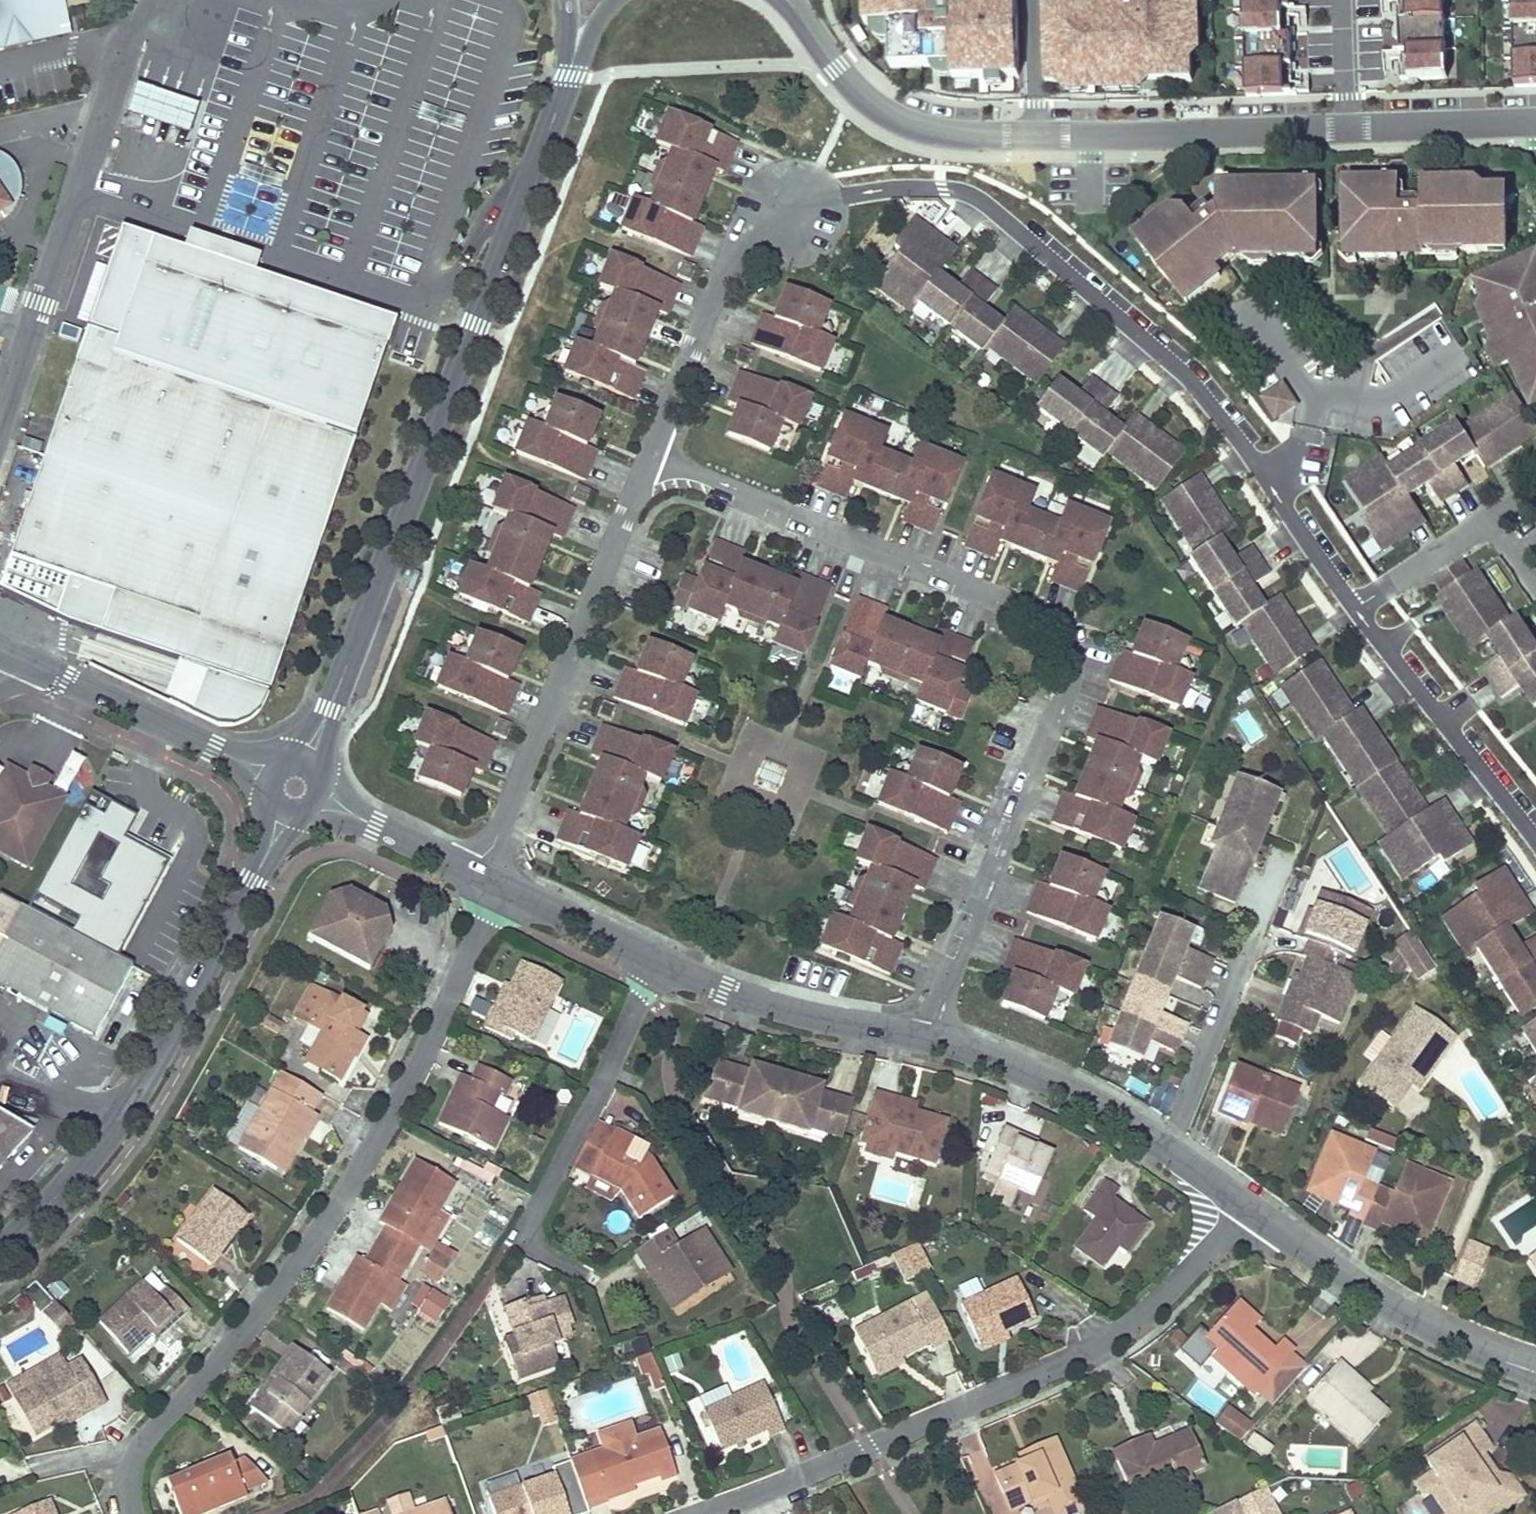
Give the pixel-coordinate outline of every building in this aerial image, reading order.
[(4,49),(2,42),(8,40),(10,48),(26,44),(25,36),(58,29),(52,0),(0,0),(0,50),(4,49)] [(58,29),(25,36),(26,44),(69,34),(62,0),(52,0),(58,29)] [(1018,0),(865,0),(865,24),(889,24),(890,66),(931,65),(931,56),(951,56),(951,65),(952,79),(1019,77),(1018,0)] [(1190,0),(1112,0),(1112,4),(1044,7),(1046,85),(1141,82),(1141,70),(1154,69),(1155,82),(1193,80),(1190,0)] [(1246,97),(1292,95),(1292,93),(1309,92),(1309,84),(1292,85),(1289,18),(1308,18),(1307,7),(1290,8),(1289,0),(1243,0),(1246,97)] [(1443,0),(1381,0),(1381,4),(1399,4),(1400,53),(1383,54),(1383,62),(1400,61),(1401,80),(1446,78),(1443,0)] [(1515,86),(1535,86),(1535,0),(1513,0),(1515,86)] [(951,56),(931,56),(931,65),(951,65),(951,56)] [(1154,69),(1141,70),(1141,82),(1155,82),(1154,69)] [(133,85),(123,114),(186,136),(196,106),(133,85)] [(632,200),(620,229),(640,237),(647,240),(689,257),(695,243),(701,226),(691,222),(697,209),(703,195),(707,183),(713,168),(723,173),(729,157),(735,142),(693,125),(686,122),(666,114),(654,144),(671,151),(649,206),(632,200)] [(14,167),(13,166),(12,164),(10,162),(8,160),(7,158),(5,157),(3,156),(0,154),(0,210),(17,198),(18,197),(18,195),(19,192),(19,189),(19,187),(19,185),(19,182),(19,179),(18,177),(17,174),(17,172),(15,169),(14,167)] [(1348,250),(1356,258),(1400,258),(1399,253),(1440,252),(1440,250),(1458,250),(1458,252),(1490,252),(1508,241),(1508,192),(1478,192),(1470,184),(1431,185),(1426,190),(1426,213),(1422,213),(1405,213),(1399,213),(1399,193),(1389,183),(1353,183),(1348,188),(1348,250)] [(1171,211),(1137,237),(1188,302),(1222,276),(1216,269),(1235,255),(1237,258),(1254,258),(1254,256),(1267,257),(1267,258),(1310,258),(1318,250),(1318,192),(1310,185),(1230,185),(1222,193),(1222,216),(1215,215),(1202,226),(1199,228),(1185,210),(1171,211)] [(0,210),(0,211),(4,216),(7,214),(9,211),(12,208),(14,206),(15,203),(16,201),(17,198),(0,210)] [(933,231),(915,218),(895,245),(902,250),(876,285),(910,311),(917,301),(950,325),(983,350),(988,345),(1037,382),(1064,346),(1035,324),(1030,331),(1010,315),(1003,324),(983,308),(997,290),(971,270),(957,288),(938,274),(952,255),(938,245),(943,239),(933,231)] [(268,688),(365,399),(382,351),(393,318),(349,304),(252,271),(216,259),(181,247),(158,240),(119,226),(101,278),(92,302),(85,327),(82,334),(77,347),(2,572),(66,620),(97,631),(204,667),(268,688)] [(257,255),(187,232),(181,247),(216,259),(252,271),(257,255)] [(956,249),(943,239),(938,245),(952,255),(956,249)] [(576,341),(564,372),(583,380),(590,383),(631,400),(637,386),(644,369),(633,365),(638,352),(644,338),(649,325),(655,311),(665,315),(671,300),(677,285),(636,268),(628,265),(609,257),(597,286),(614,294),(592,348),(576,341)] [(1485,280),(1481,290),(1490,310),(1481,314),(1504,366),(1512,363),(1529,402),(1535,404),(1535,257),(1485,280)] [(757,330),(751,344),(793,362),(799,364),(818,372),(831,342),(814,335),(826,307),(785,290),(779,304),(773,318),(763,315),(757,330)] [(1035,324),(1015,308),(1010,315),(1030,331),(1035,324)] [(82,334),(60,326),(56,339),(77,347),(82,334)] [(738,348),(733,361),(747,367),(753,353),(738,348)] [(733,387),(727,402),(738,407),(733,419),(727,434),(768,451),(780,424),(795,430),(808,400),(789,392),(782,389),(740,371),(733,387)] [(1077,395),(1057,380),(1037,407),(1070,432),(1103,457),(1107,451),(1157,488),(1179,459),(1158,443),(1163,436),(1134,415),(1122,430),(1104,415),(1117,397),(1091,377),(1077,395)] [(1283,384),(1263,398),(1276,418),(1297,405),(1283,384)] [(1515,396),(1499,407),(1501,410),(1517,400),(1515,396)] [(1383,459),(1347,482),(1371,518),(1364,523),(1383,551),(1411,532),(1407,526),(1421,517),(1409,497),(1429,484),(1441,503),(1469,485),(1456,466),(1477,452),(1488,468),(1518,448),(1513,441),(1534,428),(1517,400),(1501,410),(1499,407),(1463,430),(1459,424),(1424,447),(1390,469),(1383,459)] [(528,422),(516,453),(535,461),(541,463),(584,480),(590,465),(596,450),(585,446),(590,433),(596,418),(555,401),(544,428),(528,422)] [(833,443),(815,485),(831,492),(846,498),(852,483),(863,487),(879,494),(896,501),(907,505),(901,520),(917,526),(931,532),(948,491),(951,484),(959,465),(928,452),(916,447),(909,465),(879,453),(886,435),(873,429),(844,417),(836,437),(833,443)] [(29,420),(24,419),(21,430),(25,431),(29,420)] [(1513,441),(1518,448),(1535,437),(1535,431),(1534,428),(1513,441)] [(1184,452),(1163,436),(1158,443),(1179,459),(1184,452)] [(37,454),(41,444),(23,438),(20,449),(37,454)] [(1200,476),(1161,502),(1195,552),(1189,556),(1212,591),(1235,626),(1241,623),(1275,674),(1313,649),(1293,619),(1286,623),(1272,601),(1263,608),(1249,587),(1268,575),(1250,547),(1232,560),(1218,539),(1227,533),(1212,511),(1220,506),(1200,476)] [(980,504),(964,545),(979,551),(993,556),(999,542),(1010,546),(1027,553),(1044,560),(1055,565),(1049,579),(1064,586),(1079,591),(1095,551),(1098,543),(1106,525),(1076,512),(1064,508),(1056,526),(1040,519),(1025,513),(1033,495),(1020,490),(991,478),(983,497),(980,504)] [(470,564),(457,594),(478,603),(484,606),(525,623),(532,609),(539,593),(528,588),(533,576),(539,562),(545,547),(550,534),(560,538),(566,523),(573,508),(530,491),(524,488),(504,480),(491,510),(508,517),(496,544),(485,571),(470,564)] [(576,485),(570,499),(584,505),(590,491),(576,485)] [(1234,528),(1220,506),(1212,511),(1227,533),(1234,528)] [(1421,517),(1407,526),(1411,532),(1425,523),(1421,517)] [(942,531),(937,545),(950,551),(956,537),(942,531)] [(694,591),(679,585),(671,603),(716,622),(723,606),(750,617),(777,628),(771,644),(800,656),(809,636),(811,630),(829,588),(815,583),(799,576),(794,586),(781,581),(767,576),(754,571),(739,565),(743,554),(729,548),(714,542),(697,583),(694,591)] [(1437,581),(1445,594),(1439,597),(1459,628),(1467,623),(1480,645),(1489,639),(1503,659),(1484,672),(1502,699),(1521,687),(1535,708),(1535,707),(1535,648),(1517,619),(1511,624),(1507,626),(1498,610),(1501,608),(1477,572),(1471,576),(1463,564),(1437,581)] [(682,577),(679,585),(694,591),(697,583),(682,577)] [(1279,597),(1272,601),(1286,623),(1293,619),(1279,597)] [(966,700),(951,693),(953,686),(970,645),(957,640),(941,634),(937,643),(922,637),(909,632),(897,627),(883,621),(887,612),(871,606),(857,600),(840,640),(836,648),(829,666),(860,678),(866,663),(893,674),(921,685),(915,701),(959,719),(966,700)] [(1498,610),(1507,626),(1511,624),(1501,608),(1498,610)] [(1467,623),(1459,628),(1473,649),(1480,645),(1467,623)] [(1120,650),(1108,679),(1176,708),(1189,679),(1172,671),(1184,643),(1143,625),(1130,654),(1120,650)] [(449,657),(437,686),(455,694),(462,697),(505,714),(511,700),(517,685),(506,680),(511,667),(518,651),(477,635),(465,663),(449,657)] [(620,683),(614,697),(656,714),(663,717),(682,725),(694,695),(678,688),(689,661),(647,644),(642,657),(637,670),(626,666),(620,683)] [(1319,663),(1312,667),(1326,689),(1333,685),(1319,663)] [(260,707),(264,698),(267,690),(268,688),(204,667),(193,702),(189,712),(214,723),(217,725),(222,726),(226,726),(230,725),(236,725),(242,723),(249,719),(253,715),(257,711),(260,707)] [(1295,701),(1291,704),(1314,740),(1321,735),(1345,772),(1352,767),(1372,798),(1365,803),(1388,837),(1377,845),(1401,880),(1437,856),(1441,864),(1470,845),(1458,826),(1453,819),(1446,823),(1436,806),(1426,812),(1407,783),(1400,788),(1372,745),(1379,741),(1359,710),(1353,715),(1333,685),(1326,689),(1312,667),(1284,685),(1295,701)] [(1284,685),(1280,688),(1291,704),(1295,701),(1284,685)] [(953,686),(951,693),(966,700),(969,692),(953,686)] [(602,700),(596,715),(609,720),(615,706),(602,700)] [(1056,808),(1050,823),(1119,850),(1131,820),(1114,814),(1126,786),(1138,759),(1153,765),(1165,735),(1146,727),(1141,725),(1097,707),(1091,722),(1084,738),(1095,742),(1089,756),(1085,770),(1079,783),(1073,797),(1063,793),(1056,808)] [(426,715),(413,745),(429,752),(418,779),(460,796),(465,783),(472,768),(481,772),(487,758),(494,742),(452,725),(444,722),(426,715)] [(498,719),(492,734),(506,739),(512,725),(498,719)] [(562,826),(556,839),(598,857),(604,860),(624,869),(637,837),(620,830),(631,804),(643,776),(658,783),(671,753),(651,746),(645,743),(603,725),(596,740),(589,755),(601,759),(595,773),(590,787),(584,801),(579,814),(569,810),(562,826)] [(1379,741),(1372,745),(1400,788),(1407,783),(1379,741)] [(112,750),(107,759),(116,764),(121,754),(112,750)] [(889,774),(877,803),(896,811),(903,814),(945,832),(952,817),(957,803),(946,797),(952,783),(959,769),(917,752),(905,780),(889,774)] [(99,769),(72,754),(53,790),(80,804),(99,769)] [(27,778),(6,767),(0,778),(0,851),(26,865),(63,797),(42,786),(27,778)] [(1352,767),(1345,772),(1357,790),(1365,803),(1372,798),(1352,767)] [(32,768),(27,778),(42,786),(47,776),(32,768)] [(1236,776),(1217,823),(1259,840),(1278,794),(1236,776)] [(74,935),(117,958),(168,862),(126,840),(135,822),(89,799),(34,901),(79,925),(74,935)] [(1442,802),(1436,806),(1446,823),(1453,819),(1442,802)] [(1213,848),(1202,874),(1231,886),(1242,860),(1250,863),(1259,840),(1217,823),(1215,827),(1208,846),(1213,848)] [(832,915),(820,945),(839,953),(845,956),(888,974),(894,959),(900,944),(889,939),(895,926),(901,912),(907,898),(912,886),(921,889),(928,874),(934,859),(893,842),(886,839),(866,831),(854,861),(870,868),(859,894),(848,922),(832,915)] [(938,837),(932,851),(946,857),(952,843),(938,837)] [(1031,898),(1025,911),(1068,929),(1075,932),(1094,940),(1106,910),(1089,903),(1101,876),(1059,859),(1053,872),(1047,886),(1038,882),(1031,898)] [(1242,860),(1231,886),(1239,889),(1250,863),(1242,860)] [(1504,931),(1523,919),(1514,905),(1521,900),(1502,872),(1474,890),(1478,897),(1486,910),(1475,916),(1467,904),(1442,920),(1464,957),(1476,950),(1519,1019),(1535,1008),(1535,981),(1535,979),(1535,978),(1535,939),(1517,951),(1504,931)] [(1202,874),(1196,888),(1211,894),(1226,900),(1231,886),(1202,874)] [(1239,889),(1231,886),(1226,900),(1234,903),(1239,889)] [(326,896),(307,936),(368,970),(390,930),(384,910),(349,890),(326,896)] [(1312,911),(1301,938),(1307,941),(1301,956),(1307,958),(1336,969),(1342,955),(1349,958),(1369,911),(1321,891),(1312,911)] [(1486,910),(1478,897),(1467,904),(1475,916),(1486,910)] [(18,905),(0,939),(0,986),(93,1035),(100,1022),(130,965),(117,958),(74,935),(18,905)] [(1296,937),(1301,938),(1312,911),(1308,909),(1296,937)] [(1160,917),(1146,950),(1206,974),(1212,960),(1184,949),(1192,930),(1187,928),(1160,917)] [(1419,949),(1409,934),(1391,945),(1399,957),(1405,967),(1419,949)] [(1007,989),(1002,1002),(1043,1019),(1055,992),(1070,998),(1083,968),(1063,960),(1057,958),(1015,940),(1008,955),(1002,970),(1013,974),(1007,989)] [(1433,971),(1419,949),(1405,967),(1415,982),(1433,971)] [(1146,950),(1133,982),(1161,993),(1166,996),(1173,978),(1200,989),(1206,974),(1146,950)] [(1405,967),(1399,957),(1385,973),(1397,978),(1405,967)] [(1283,1001),(1275,1020),(1284,1024),(1303,1032),(1309,1034),(1317,1015),(1338,1025),(1357,978),(1336,969),(1307,958),(1299,977),(1288,1004),(1283,1001)] [(500,1007),(494,1005),(487,1020),(531,1042),(560,981),(522,961),(510,986),(500,1007)] [(1293,975),(1283,1001),(1288,1004),(1299,977),(1293,975)] [(1133,982),(1120,1014),(1180,1039),(1186,1025),(1158,1013),(1166,996),(1161,993),(1133,982)] [(504,983),(494,1005),(500,1007),(510,986),(504,983)] [(313,1046),(309,1054),(325,1063),(321,1071),(339,1082),(357,1048),(360,1050),(366,1039),(356,1033),(351,1030),(361,1010),(341,999),(340,1000),(312,985),(294,1018),(307,1025),(309,1026),(311,1022),(323,1029),(313,1046)] [(361,1010),(351,1030),(356,1033),(366,1014),(361,1010)] [(1415,1013),(1360,1088),(1393,1112),(1410,1089),(1417,1094),(1455,1042),(1415,1013)] [(1180,1039),(1120,1014),(1107,1047),(1134,1058),(1139,1060),(1148,1042),(1175,1053),(1180,1039)] [(279,1021),(266,1015),(262,1024),(275,1031),(279,1021)] [(724,1039),(728,1028),(702,1018),(698,1029),(724,1039)] [(313,1046),(323,1029),(311,1022),(309,1026),(307,1025),(301,1036),(302,1038),(302,1040),(313,1046)] [(1303,1032),(1284,1024),(1278,1039),(1297,1047),(1303,1032)] [(1522,1034),(1535,1056),(1535,1024),(1522,1034)] [(309,1054),(304,1062),(321,1071),(325,1063),(309,1054)] [(718,1060),(700,1098),(723,1104),(727,1092),(742,1097),(738,1109),(736,1113),(773,1124),(787,1074),(751,1063),(748,1070),(718,1060)] [(467,1090),(456,1085),(437,1123),(493,1149),(508,1118),(491,1110),(499,1094),(503,1095),(511,1080),(480,1065),(472,1080),(467,1090)] [(1246,1125),(1247,1122),(1250,1114),(1282,1127),(1297,1091),(1263,1077),(1262,1080),(1234,1068),(1215,1113),(1246,1125)] [(282,1072),(238,1148),(275,1170),(291,1143),(298,1147),(317,1115),(311,1111),(320,1094),(282,1072)] [(787,1074),(773,1124),(808,1135),(810,1129),(813,1117),(828,1121),(824,1134),(842,1139),(853,1100),(822,1090),(823,1085),(787,1074)] [(461,1075),(456,1085),(467,1090),(472,1080),(461,1075)] [(1164,1114),(1175,1094),(1159,1085),(1147,1105),(1164,1114)] [(863,1140),(865,1141),(898,1150),(934,1161),(946,1120),(915,1111),(891,1104),(893,1097),(877,1091),(863,1140)] [(727,1092),(723,1104),(738,1109),(742,1097),(727,1092)] [(893,1097),(891,1104),(915,1111),(917,1103),(893,1097)] [(6,1160),(33,1132),(0,1114),(0,1166),(6,1160)] [(1250,1114),(1247,1122),(1279,1135),(1282,1127),(1250,1114)] [(813,1117),(810,1129),(824,1134),(828,1121),(813,1117)] [(597,1121),(591,1131),(627,1150),(632,1141),(597,1121)] [(591,1131),(577,1159),(595,1168),(592,1176),(621,1190),(639,1218),(671,1198),(648,1160),(644,1158),(648,1150),(632,1141),(627,1150),(591,1131)] [(1373,1131),(1369,1140),(1393,1151),(1397,1141),(1373,1131)] [(1002,1134),(987,1168),(1000,1174),(995,1186),(1032,1202),(1050,1162),(1033,1154),(1032,1153),(1030,1155),(1014,1147),(1016,1141),(1002,1134)] [(1377,1189),(1362,1183),(1375,1154),(1330,1135),(1308,1185),(1328,1200),(1349,1209),(1347,1213),(1363,1220),(1377,1189)] [(898,1150),(865,1141),(863,1148),(896,1158),(898,1150)] [(1036,1148),(1016,1141),(1014,1147),(1030,1155),(1032,1153),(1033,1154),(1036,1148)] [(291,1143),(275,1170),(282,1174),(298,1147),(291,1143)] [(1375,1154),(1362,1183),(1377,1189),(1389,1160),(1375,1154)] [(386,1227),(376,1244),(408,1262),(418,1245),(432,1219),(454,1182),(416,1159),(379,1222),(386,1227)] [(577,1159),(573,1166),(592,1176),(595,1168),(577,1159)] [(503,1171),(488,1165),(486,1170),(501,1176),(503,1171)] [(1363,1220),(1362,1224),(1378,1231),(1382,1222),(1424,1241),(1448,1185),(1404,1166),(1391,1195),(1377,1189),(1363,1220)] [(987,1168),(982,1180),(995,1186),(1000,1174),(987,1168)] [(621,1190),(592,1176),(586,1186),(615,1203),(621,1190)] [(1096,1220),(1075,1249),(1102,1268),(1118,1246),(1126,1252),(1146,1226),(1111,1199),(1116,1192),(1104,1183),(1084,1210),(1096,1220)] [(214,1190),(176,1239),(209,1264),(246,1215),(214,1190)] [(432,1219),(418,1245),(430,1253),(437,1241),(445,1227),(432,1219)] [(665,1232),(636,1251),(647,1269),(655,1264),(681,1303),(730,1271),(704,1230),(676,1248),(665,1232)] [(430,1253),(450,1263),(456,1252),(437,1241),(430,1253)] [(1465,1242),(1451,1278),(1473,1287),(1487,1252),(1465,1242)] [(408,1262),(376,1244),(365,1261),(357,1256),(326,1308),(362,1330),(378,1302),(394,1277),(397,1279),(408,1262)] [(914,1244),(904,1248),(918,1275),(927,1270),(914,1244)] [(904,1248),(893,1253),(906,1280),(918,1275),(904,1248)] [(1533,1252),(1526,1256),(1535,1270),(1535,1257),(1533,1252)] [(430,1253),(421,1270),(440,1281),(450,1263),(430,1253)] [(655,1264),(647,1269),(672,1308),(681,1303),(655,1264)] [(409,1286),(397,1279),(394,1277),(378,1302),(382,1304),(394,1312),(409,1286)] [(961,1303),(978,1343),(1006,1331),(1034,1319),(1016,1278),(983,1293),(965,1301),(961,1303)] [(960,1289),(965,1301),(983,1293),(977,1281),(960,1289)] [(127,1352),(149,1332),(170,1314),(176,1319),(187,1309),(166,1287),(155,1296),(143,1283),(99,1322),(127,1352)] [(450,1302),(424,1285),(411,1305),(437,1322),(450,1302)] [(541,1297),(523,1303),(526,1312),(544,1306),(541,1297)] [(523,1303),(505,1309),(514,1337),(517,1346),(507,1350),(517,1379),(557,1366),(551,1345),(557,1343),(553,1331),(566,1327),(572,1325),(564,1300),(544,1306),(526,1312),(523,1303)] [(855,1331),(874,1368),(900,1356),(928,1342),(931,1347),(950,1338),(931,1301),(913,1310),(910,1303),(855,1331)] [(1238,1301),(1233,1306),(1250,1322),(1246,1327),(1250,1331),(1260,1321),(1238,1301)] [(72,1323),(54,1303),(41,1314),(59,1334),(72,1323)] [(1233,1306),(1203,1338),(1216,1349),(1209,1356),(1253,1396),(1256,1392),(1289,1356),(1293,1352),(1281,1341),(1272,1351),(1250,1331),(1246,1327),(1250,1322),(1233,1306)] [(1306,1351),(1329,1323),(1310,1307),(1286,1335),(1306,1351)] [(170,1314),(149,1332),(154,1338),(176,1319),(170,1314)] [(566,1327),(553,1331),(557,1343),(570,1338),(566,1327)] [(1006,1331),(978,1343),(984,1355),(1011,1342),(1006,1331)] [(514,1337),(504,1340),(507,1350),(517,1346),(514,1337)] [(1203,1338),(1197,1345),(1209,1356),(1216,1349),(1203,1338)] [(276,1382),(265,1396),(254,1410),(284,1433),(328,1375),(293,1347),(269,1377),(276,1382)] [(66,1367),(59,1354),(4,1384),(11,1398),(66,1367)] [(650,1355),(636,1359),(642,1376),(648,1374),(657,1370),(650,1355)] [(900,1356),(874,1368),(878,1375),(903,1362),(900,1356)] [(1289,1356),(1256,1392),(1271,1405),(1304,1368),(1289,1356)] [(32,1437),(64,1419),(88,1406),(91,1410),(105,1402),(86,1368),(83,1369),(78,1360),(66,1367),(11,1398),(32,1437)] [(1367,1395),(1347,1377),(1350,1372),(1337,1360),(1305,1397),(1357,1444),(1386,1413),(1367,1395)] [(657,1370),(648,1374),(655,1390),(665,1386),(657,1370)] [(1350,1372),(1347,1377),(1367,1395),(1371,1391),(1350,1372)] [(269,1377),(259,1391),(265,1396),(276,1382),(269,1377)] [(763,1384),(702,1411),(720,1450),(765,1431),(768,1436),(783,1429),(763,1384)] [(553,1412),(546,1391),(527,1397),(534,1419),(539,1417),(553,1412)] [(88,1406),(64,1419),(67,1424),(91,1410),(88,1406)] [(1227,1409),(1216,1425),(1239,1442),(1252,1427),(1227,1409)] [(556,1422),(553,1412),(539,1417),(542,1426),(556,1422)] [(598,1434),(603,1448),(635,1438),(630,1423),(598,1434)] [(1445,1513),(1456,1506),(1466,1508),(1470,1513),(1483,1513),(1494,1506),(1504,1508),(1522,1496),(1509,1478),(1495,1474),(1491,1467),(1481,1472),(1471,1459),(1480,1453),(1489,1448),(1473,1425),(1423,1459),(1432,1472),(1415,1483),(1421,1491),(1430,1493),(1445,1513)] [(586,1506),(604,1500),(602,1495),(629,1486),(658,1476),(660,1481),(676,1475),(660,1429),(635,1438),(603,1448),(570,1460),(586,1506)] [(1138,1452),(1133,1441),(1112,1450),(1131,1497),(1158,1485),(1189,1472),(1204,1465),(1189,1429),(1152,1446),(1138,1452)] [(1147,1435),(1133,1441),(1138,1452),(1152,1446),(1147,1435)] [(1254,1437),(1247,1448),(1265,1461),(1271,1450),(1254,1437)] [(995,1474),(1003,1492),(1009,1490),(1017,1507),(1046,1495),(1054,1513),(1073,1513),(1085,1509),(1055,1439),(1027,1451),(1031,1460),(1022,1463),(995,1474)] [(1027,1451),(1018,1455),(1022,1463),(1031,1460),(1027,1451)] [(1491,1467),(1480,1453),(1471,1459),(1481,1472),(1491,1467)] [(167,1481),(179,1513),(203,1513),(246,1497),(243,1490),(266,1482),(245,1458),(233,1463),(229,1456),(167,1481)] [(1189,1472),(1158,1485),(1162,1493),(1192,1479),(1189,1472)] [(488,1498),(494,1513),(567,1513),(554,1476),(519,1488),(488,1498)] [(485,1489),(488,1498),(519,1488),(516,1478),(485,1489)] [(629,1486),(602,1495),(604,1500),(604,1501),(631,1492),(629,1486)] [(1235,1502),(1240,1513),(1276,1513),(1265,1488),(1235,1502)] [(1009,1490),(1003,1492),(1010,1510),(1017,1507),(1009,1490)] [(391,1513),(410,1513),(412,1513),(406,1496),(387,1502),(391,1513)] [(11,1513),(52,1513),(46,1500),(11,1513)] [(445,1502),(412,1513),(410,1513),(450,1513),(445,1502)] [(1235,1502),(1212,1513),(1213,1513),(1240,1513),(1235,1502)] [(1445,1513),(1470,1513),(1466,1508),(1456,1506),(1445,1513)]
